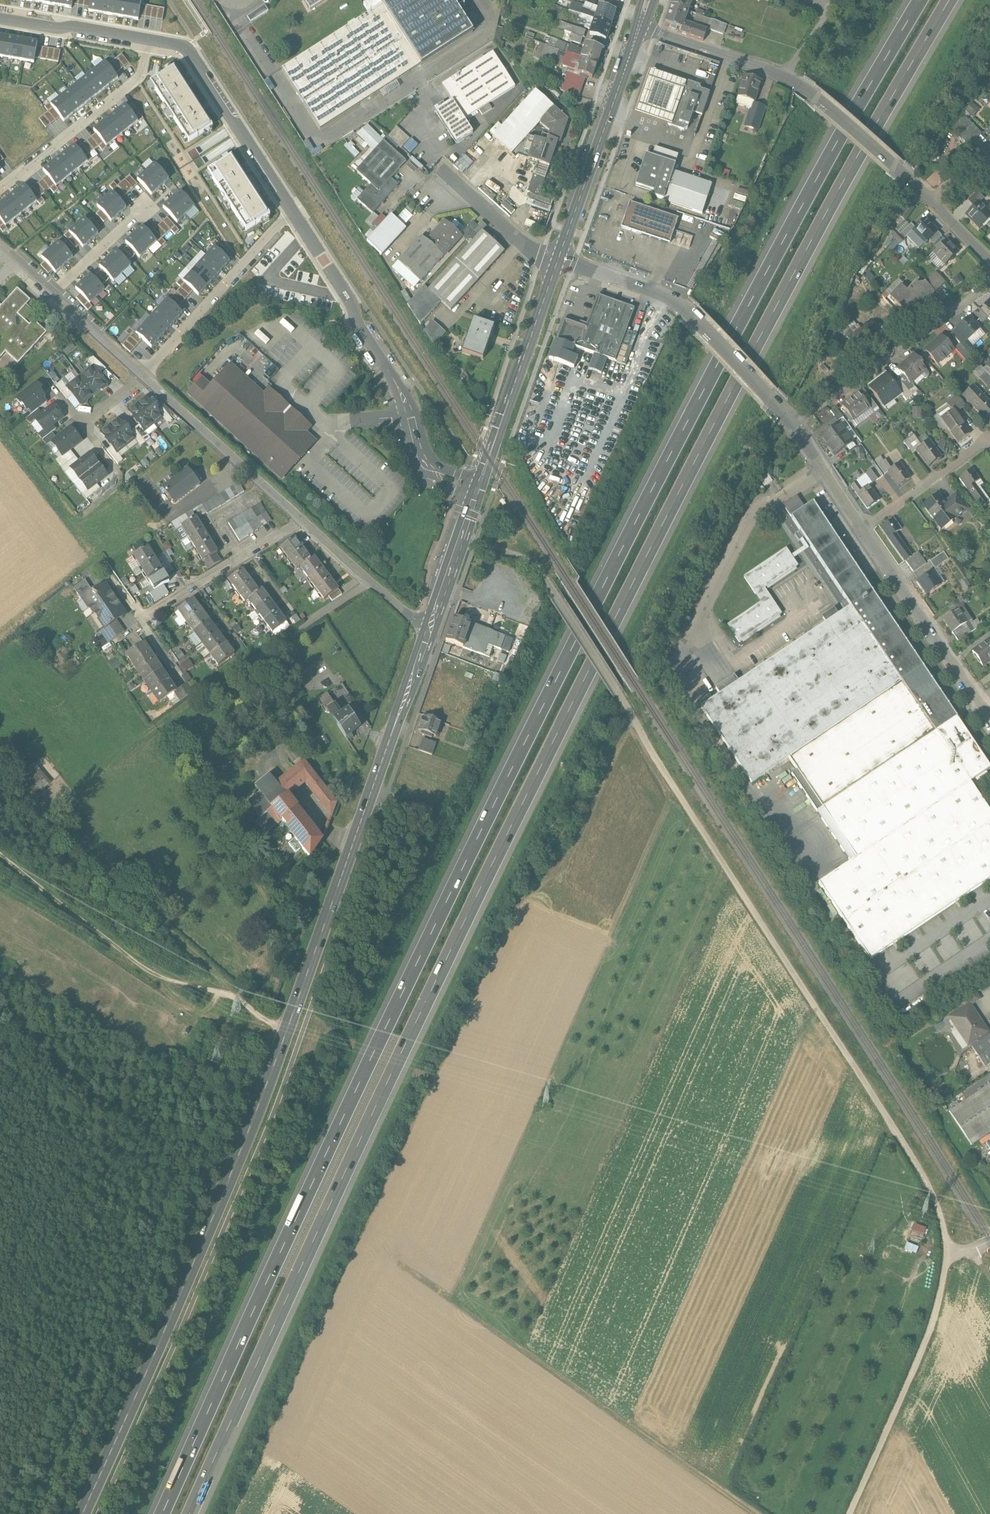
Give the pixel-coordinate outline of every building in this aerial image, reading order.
[(60,8),(72,9),(73,0),(61,0),(60,8)] [(89,12),(99,14),(101,0),(91,0),(89,12)] [(99,14),(109,16),(111,0),(101,0),(99,14)] [(109,16),(118,18),(121,0),(111,0),(109,16)] [(118,18),(128,19),(131,0),(121,0),(118,18)] [(128,19),(138,21),(142,0),(139,0),(131,0),(128,19)] [(383,5),(282,70),(320,130),(473,32),(457,7),(468,0),(379,0),(383,5)] [(310,10),(326,0),(304,0),(310,10)] [(672,5),(688,11),(692,0),(673,0),(672,5)] [(581,6),(572,3),(569,11),(571,12),(589,18),(591,12),(591,11),(581,8),(581,6)] [(265,5),(247,17),(251,22),(268,10),(265,5)] [(688,11),(672,5),(665,23),(680,29),(679,33),(687,36),(691,26),(683,24),(687,14),(688,11)] [(616,12),(600,6),(597,14),(591,12),(589,18),(611,26),(616,12)] [(589,18),(571,12),(569,16),(578,19),(577,22),(586,25),(585,28),(592,30),(593,26),(586,24),(589,18)] [(611,26),(589,18),(586,24),(593,26),(592,30),(590,34),(606,40),(611,26)] [(577,28),(572,26),(570,33),(572,33),(582,37),(584,38),(586,33),(577,29),(577,28)] [(707,32),(691,26),(687,36),(703,42),(707,32)] [(582,37),(572,33),(569,41),(580,44),(582,37)] [(0,57),(0,58),(11,60),(15,39),(3,37),(0,57)] [(541,55),(553,61),(563,43),(551,37),(548,44),(547,43),(541,55)] [(15,39),(11,60),(23,62),(26,41),(15,39)] [(26,41),(23,62),(34,64),(38,43),(26,41)] [(578,48),(567,44),(566,47),(568,48),(566,53),(573,55),(581,58),(582,58),(584,52),(577,49),(578,48)] [(602,50),(587,44),(584,52),(582,58),(597,64),(602,50)] [(493,52),(442,85),(452,101),(464,119),(515,86),(493,52)] [(573,55),(566,53),(564,61),(569,68),(573,55)] [(582,58),(581,58),(579,66),(581,66),(578,73),(581,74),(580,77),(585,79),(586,76),(592,78),(597,64),(582,58)] [(96,70),(109,86),(118,79),(105,63),(96,70)] [(575,70),(569,68),(565,78),(571,81),(567,91),(578,96),(585,79),(580,77),(581,74),(578,73),(575,72),(575,70)] [(212,128),(174,69),(151,84),(189,142),(212,128)] [(100,93),(109,86),(96,70),(87,77),(100,93)] [(668,125),(683,82),(650,71),(635,114),(668,125)] [(91,100),(100,93),(87,77),(78,84),(91,100)] [(761,83),(744,77),(737,97),(746,100),(747,97),(755,100),(761,83)] [(699,86),(684,81),(683,82),(668,125),(668,126),(683,131),(688,129),(693,114),(702,117),(710,94),(701,91),(699,86)] [(82,108),(91,100),(78,84),(69,91),(82,108)] [(440,85),(435,88),(442,98),(447,95),(440,85)] [(73,115),(82,108),(69,91),(60,98),(73,115)] [(535,91),(492,138),(515,159),(517,156),(528,160),(533,147),(524,140),(528,137),(539,123),(554,108),(535,91)] [(64,122),(73,115),(60,98),(51,106),(64,122)] [(464,119),(452,101),(440,108),(440,107),(438,108),(438,110),(435,112),(456,144),(473,133),(464,119)] [(125,106),(117,112),(130,128),(138,122),(125,106)] [(568,120),(554,108),(539,123),(550,133),(546,143),(528,137),(524,140),(533,147),(528,160),(549,167),(557,142),(560,143),(568,120)] [(122,134),(130,128),(117,112),(110,118),(122,134)] [(115,141),(122,134),(110,118),(102,124),(115,141)] [(966,118),(953,131),(969,147),(981,134),(966,118)] [(107,147),(115,141),(102,124),(94,131),(107,147)] [(384,141),(370,128),(358,136),(374,152),(356,171),(371,185),(386,199),(398,185),(397,184),(398,183),(396,181),(395,182),(394,182),(391,178),(406,162),(394,151),(399,147),(388,137),(384,141)] [(473,142),(454,165),(463,173),(468,167),(481,177),(501,151),(496,147),(492,152),(480,142),(478,146),(473,142)] [(75,146),(67,152),(80,168),(88,162),(75,146)] [(72,174),(80,168),(67,152),(59,158),(72,174)] [(270,217),(232,156),(207,172),(245,232),(270,217)] [(675,166),(646,156),(635,186),(654,192),(653,197),(663,200),(673,172),(675,166)] [(64,180),(72,174),(59,158),(51,164),(64,180)] [(64,180),(51,164),(43,171),(56,187),(64,180)] [(155,165),(146,172),(160,188),(169,180),(155,165)] [(152,195),(160,188),(146,172),(138,180),(152,195)] [(712,185),(673,172),(663,200),(663,201),(702,215),(712,185)] [(545,178),(533,174),(527,192),(539,196),(545,178)] [(126,196),(133,189),(125,180),(118,187),(126,196)] [(24,185),(16,192),(29,208),(37,202),(24,185)] [(371,185),(357,199),(373,213),(386,199),(371,185)] [(8,198),(22,214),(29,208),(16,192),(8,198)] [(180,192),(172,200),(186,215),(195,207),(180,192)] [(112,193),(105,200),(119,215),(126,208),(112,193)] [(14,220),(22,214),(8,198),(1,204),(14,220)] [(111,222),(119,215),(105,200),(97,207),(111,222)] [(177,223),(186,215),(172,200),(163,208),(177,223)] [(677,219),(630,203),(621,228),(669,245),(677,219)] [(979,203),(966,216),(979,229),(989,218),(989,214),(979,203)] [(1,204),(0,205),(0,220),(6,227),(14,220),(1,204)] [(403,224),(415,210),(408,204),(396,218),(403,224)] [(381,214),(373,224),(378,229),(386,219),(381,214)] [(382,255),(405,230),(391,216),(367,242),(382,255)] [(84,219),(77,226),(91,241),(98,234),(84,219)] [(915,230),(912,233),(925,246),(938,233),(925,220),(915,230)] [(445,222),(427,242),(443,257),(462,236),(460,235),(456,231),(456,232),(451,227),(445,222)] [(472,222),(460,235),(462,236),(466,240),(474,231),(478,227),(472,222)] [(91,241),(77,226),(69,233),(83,248),(91,241)] [(899,238),(895,242),(900,247),(904,242),(903,242),(912,233),(915,230),(911,226),(899,238)] [(143,227),(134,235),(148,250),(157,242),(143,227)] [(474,231),(466,240),(471,244),(479,235),(474,231)] [(471,244),(456,261),(478,281),(504,252),(482,232),(479,235),(471,244)] [(899,238),(894,233),(890,237),(895,242),(899,238)] [(140,258),(148,250),(134,235),(126,243),(140,258)] [(421,237),(394,266),(402,274),(406,270),(420,282),(443,257),(427,242),(421,237)] [(59,242),(50,250),(64,266),(73,258),(59,242)] [(947,242),(933,255),(946,267),(959,254),(947,242)] [(215,248),(207,256),(222,270),(230,262),(215,248)] [(56,273),(64,266),(50,250),(42,258),(56,273)] [(117,251),(108,259),(122,274),(131,266),(117,251)] [(214,279),(222,270),(207,256),(199,265),(214,279)] [(114,282),(122,274),(108,259),(100,267),(114,282)] [(456,261),(429,290),(424,286),(407,305),(420,325),(442,302),(451,310),(478,281),(456,261)] [(207,287),(214,279),(199,265),(191,273),(207,287)] [(936,272),(932,277),(938,282),(942,278),(936,272)] [(199,296),(207,287),(191,273),(183,282),(199,296)] [(91,275),(83,282),(97,297),(105,290),(91,275)] [(939,285),(931,277),(928,281),(936,289),(939,285)] [(90,304),(97,297),(83,282),(76,289),(90,304)] [(917,285),(905,296),(899,290),(890,298),(905,313),(907,314),(910,314),(912,312),(914,311),(914,308),(914,306),(916,305),(917,305),(918,306),(919,306),(920,306),(921,305),(922,304),(923,303),(922,302),(927,298),(929,300),(930,299),(920,290),(921,289),(917,285)] [(934,294),(925,285),(921,289),(920,290),(930,299),(934,294)] [(0,359),(6,353),(18,364),(47,333),(34,321),(29,325),(25,321),(33,312),(26,305),(31,301),(17,289),(1,306),(0,308),(0,359)] [(598,297),(588,329),(576,325),(564,321),(556,341),(579,350),(594,356),(607,360),(614,363),(626,368),(637,337),(626,333),(634,311),(598,297)] [(167,300),(159,309),(175,322),(183,314),(167,300)] [(986,306),(981,311),(988,319),(989,321),(989,310),(986,306)] [(167,331),(175,322),(159,309),(152,317),(167,331)] [(981,311),(979,309),(974,314),(983,324),(988,319),(981,311)] [(160,339),(167,331),(152,317),(144,326),(160,339)] [(979,331),(968,318),(955,330),(956,330),(967,343),(967,342),(979,331)] [(432,320),(422,331),(435,343),(445,332),(432,320)] [(494,327),(473,320),(462,352),(483,360),(494,327)] [(152,348),(160,339),(144,326),(136,334),(152,348)] [(967,343),(956,330),(951,335),(960,345),(969,355),(975,350),(967,342),(967,343)] [(941,338),(925,352),(937,366),(953,351),(941,338)] [(579,350),(556,341),(549,360),(574,368),(579,350)] [(969,355),(960,345),(955,350),(965,361),(971,356),(969,355)] [(607,360),(594,356),(589,370),(601,375),(607,360)] [(106,369),(93,357),(88,361),(93,367),(100,374),(106,369)] [(914,357),(908,363),(907,362),(898,370),(903,376),(910,383),(910,382),(919,374),(921,376),(926,371),(921,366),(922,365),(914,357)] [(264,395),(231,365),(211,387),(202,379),(188,394),(282,479),(292,467),(289,464),(312,439),(305,433),(311,427),(269,389),(264,395)] [(93,367),(80,377),(94,395),(100,390),(103,390),(107,386),(107,384),(100,374),(93,367)] [(981,368),(974,375),(979,380),(980,379),(989,390),(989,377),(984,370),(981,368)] [(926,371),(921,376),(923,380),(928,379),(929,374),(926,371)] [(893,385),(885,375),(878,380),(879,382),(870,389),(883,406),(899,394),(893,385)] [(910,383),(903,376),(898,380),(899,381),(912,397),(918,392),(910,382),(910,383)] [(94,395),(80,377),(67,387),(67,388),(73,395),(80,405),(83,405),(87,402),(87,400),(94,395)] [(73,395),(67,388),(67,387),(62,381),(56,386),(67,400),(73,395)] [(912,397),(899,381),(893,385),(899,394),(906,402),(912,397)] [(37,384),(16,400),(22,406),(23,405),(28,410),(29,409),(43,398),(45,397),(40,391),(42,390),(37,384)] [(976,388),(965,398),(985,419),(989,414),(989,403),(976,388)] [(859,394),(842,407),(854,422),(870,409),(864,401),(859,394)] [(952,408),(961,402),(956,396),(947,403),(952,408)] [(153,404),(147,397),(138,404),(153,424),(162,417),(163,417),(158,411),(157,410),(157,408),(154,404),(153,404)] [(43,398),(29,409),(33,414),(37,410),(47,403),(43,398)] [(878,409),(869,398),(864,401),(870,409),(873,413),(878,409)] [(153,424),(138,404),(129,411),(134,419),(134,420),(137,424),(138,425),(139,424),(139,425),(144,431),(145,431),(153,424)] [(41,415),(35,420),(44,432),(52,426),(62,418),(58,412),(59,411),(54,405),(41,415)] [(173,421),(162,407),(158,411),(163,417),(162,417),(168,425),(173,421)] [(842,419),(835,409),(830,413),(838,422),(842,419)] [(940,418),(948,428),(960,420),(953,409),(940,418)] [(33,414),(26,419),(30,424),(35,420),(41,415),(37,410),(33,414)] [(125,426),(119,419),(110,426),(126,446),(135,439),(130,432),(129,432),(130,431),(130,430),(127,426),(125,426)] [(813,420),(807,424),(811,431),(818,426),(813,420)] [(960,420),(948,428),(951,432),(963,424),(960,420)] [(963,424),(951,432),(959,443),(971,434),(963,424)] [(144,431),(139,425),(135,429),(146,443),(151,439),(145,431),(144,431)] [(839,425),(821,438),(827,448),(846,434),(839,425)] [(52,426),(44,432),(39,435),(43,440),(56,430),(52,426)] [(126,446),(110,426),(101,433),(107,440),(106,441),(106,442),(109,446),(110,446),(111,446),(112,447),(117,453),(126,446)] [(71,427),(52,443),(62,456),(70,450),(82,441),(71,427)] [(146,443),(135,429),(130,432),(135,439),(141,447),(146,443)] [(913,435),(911,433),(908,436),(910,437),(903,442),(913,455),(919,451),(918,450),(923,446),(914,434),(913,435)] [(846,434),(827,448),(834,457),(853,443),(846,434)] [(923,446),(918,450),(919,451),(929,465),(941,457),(930,441),(923,446)] [(117,453),(112,447),(107,450),(118,465),(123,461),(117,453)] [(70,450),(62,456),(55,461),(61,468),(75,457),(70,450)] [(79,462),(70,469),(71,469),(79,480),(98,465),(93,458),(93,455),(89,454),(79,462)] [(75,457),(61,468),(65,473),(71,469),(70,469),(79,462),(75,457)] [(901,464),(889,472),(892,476),(904,468),(901,464)] [(98,465),(79,480),(88,491),(97,484),(106,477),(107,473),(104,472),(98,465)] [(904,468),(892,476),(899,486),(911,478),(904,468)] [(188,469),(181,474),(181,475),(164,489),(166,492),(165,493),(172,501),(172,500),(175,503),(193,489),(193,490),(200,485),(188,469)] [(973,470),(960,479),(967,489),(975,484),(980,480),(973,470)] [(97,484),(88,491),(82,495),(86,500),(100,489),(97,484)] [(975,484),(967,489),(973,498),(981,492),(975,484)] [(869,486),(858,494),(861,498),(872,490),(869,486)] [(872,490),(861,498),(868,509),(880,500),(872,490)] [(965,507),(956,495),(951,499),(952,501),(957,508),(953,511),(954,513),(956,513),(965,507)] [(940,496),(937,497),(937,496),(925,505),(925,506),(924,506),(931,516),(930,516),(934,521),(935,521),(939,528),(944,527),(953,521),(948,514),(953,511),(957,508),(952,501),(946,505),(940,496)] [(957,719),(813,505),(805,510),(799,500),(785,509),(792,519),(851,606),(936,733),(957,719)] [(212,511),(206,502),(202,505),(207,514),(212,511)] [(261,503),(228,523),(239,541),(272,521),(261,503)] [(196,518),(182,526),(182,527),(176,531),(182,542),(189,538),(203,529),(196,518)] [(913,557),(897,533),(902,529),(895,519),(882,528),(905,562),(906,561),(913,557)] [(203,529),(189,538),(196,550),(210,541),(203,529)] [(295,538),(281,548),(289,559),(303,549),(295,538)] [(210,541),(196,550),(203,562),(216,554),(218,553),(210,541)] [(148,547),(134,556),(141,567),(155,559),(148,547)] [(303,549),(289,559),(297,570),(300,568),(311,560),(303,549)] [(761,603),(728,625),(739,642),(781,614),(770,597),(768,598),(763,590),(797,567),(786,550),(744,578),(761,603)] [(913,557),(906,561),(914,573),(926,564),(918,553),(913,557)] [(944,553),(931,562),(935,568),(948,559),(944,553)] [(216,554),(203,562),(208,569),(220,562),(216,554)] [(311,560),(300,568),(308,579),(322,568),(314,557),(311,560)] [(155,559),(141,567),(148,579),(162,570),(155,559)] [(241,567),(225,576),(229,581),(243,570),(241,567)] [(322,568),(308,579),(316,589),(330,579),(322,568)] [(162,570),(148,579),(155,591),(169,582),(162,570)] [(243,570),(229,581),(237,592),(251,581),(243,570)] [(932,571),(917,582),(926,595),(941,585),(932,571)] [(330,579),(316,589),(324,600),(329,597),(338,590),(330,579)] [(93,593),(85,580),(74,589),(82,601),(84,600),(83,600),(93,593)] [(251,581),(237,592),(245,603),(248,600),(259,592),(251,581)] [(106,586),(95,593),(94,592),(93,593),(83,600),(84,600),(93,615),(95,613),(115,600),(106,586)] [(259,592),(248,600),(256,611),(270,600),(262,590),(259,592)] [(338,590),(329,597),(332,602),(342,595),(338,590)] [(193,599),(177,611),(178,612),(178,611),(182,617),(175,621),(180,627),(186,623),(202,611),(193,599)] [(115,600),(95,613),(105,628),(117,621),(125,615),(115,600)] [(270,600),(256,611),(264,622),(278,611),(270,600)] [(936,733),(851,606),(838,614),(835,610),(823,618),(826,622),(766,663),(763,659),(755,664),(758,668),(739,681),(736,677),(723,685),(726,690),(701,706),(752,782),(789,757),(797,770),(792,773),(817,812),(936,733)] [(958,610),(944,620),(952,633),(967,623),(958,610)] [(202,611),(186,623),(194,634),(210,622),(202,611)] [(278,611),(264,622),(272,633),(287,622),(278,611)] [(489,630),(454,618),(446,642),(472,652),(476,641),(484,644),(489,630)] [(117,621),(105,628),(101,630),(110,643),(124,632),(117,621)] [(210,622),(194,634),(202,644),(218,632),(210,622)] [(218,632),(202,644),(210,655),(226,643),(218,632)] [(972,653),(983,668),(989,663),(989,641),(972,653)] [(226,643),(210,655),(218,667),(234,655),(226,643)] [(144,644),(126,655),(133,665),(135,664),(146,681),(162,671),(144,644)] [(275,652),(269,656),(273,662),(279,658),(275,652)] [(146,681),(145,682),(159,703),(176,691),(162,671),(146,681)] [(188,683),(176,691),(177,693),(175,694),(180,702),(194,692),(188,683)] [(339,712),(328,696),(324,699),(326,703),(324,705),(327,710),(334,720),(339,717),(339,712)] [(339,717),(334,720),(337,725),(345,737),(346,739),(360,727),(349,710),(339,717)] [(441,722),(424,716),(419,730),(422,732),(421,734),(432,738),(433,736),(436,737),(441,722)] [(957,719),(936,733),(970,784),(971,784),(975,790),(989,781),(984,775),(989,771),(989,768),(957,719)] [(337,725),(331,730),(338,742),(345,737),(337,725)] [(817,812),(851,861),(818,883),(870,959),(989,880),(989,812),(975,790),(971,784),(970,784),(936,733),(817,812)] [(436,744),(423,739),(419,751),(432,756),(436,744)] [(24,769),(37,790),(58,778),(45,756),(24,769)] [(304,762),(289,775),(299,787),(305,782),(331,816),(336,803),(304,762)] [(277,784),(269,775),(255,786),(260,792),(248,802),(260,818),(256,821),(266,834),(282,821),(296,809),(297,809),(287,797),(277,784)] [(289,775),(277,784),(287,797),(299,787),(289,775)] [(296,809),(282,821),(296,839),(310,827),(296,809)] [(296,839),(289,845),(296,853),(302,848),(310,858),(323,840),(312,826),(310,827),(296,839)] [(975,993),(960,1003),(963,1008),(969,1004),(970,1005),(979,1000),(975,993)] [(949,1017),(956,1027),(960,1025),(964,1032),(961,1035),(968,1046),(977,1040),(979,1044),(989,1036),(989,1035),(981,1022),(979,1023),(975,1017),(977,1016),(970,1005),(969,1004),(963,1008),(949,1017)] [(972,1048),(985,1068),(989,1065),(989,1036),(979,1044),(972,1048)] [(949,1112),(971,1145),(989,1133),(989,1085),(949,1112)] [(980,1150),(988,1161),(989,1160),(989,1143),(980,1150)] [(914,1223),(912,1230),(923,1234),(926,1227),(914,1223)] [(912,1240),(908,1247),(926,1256),(930,1249),(912,1240)]
